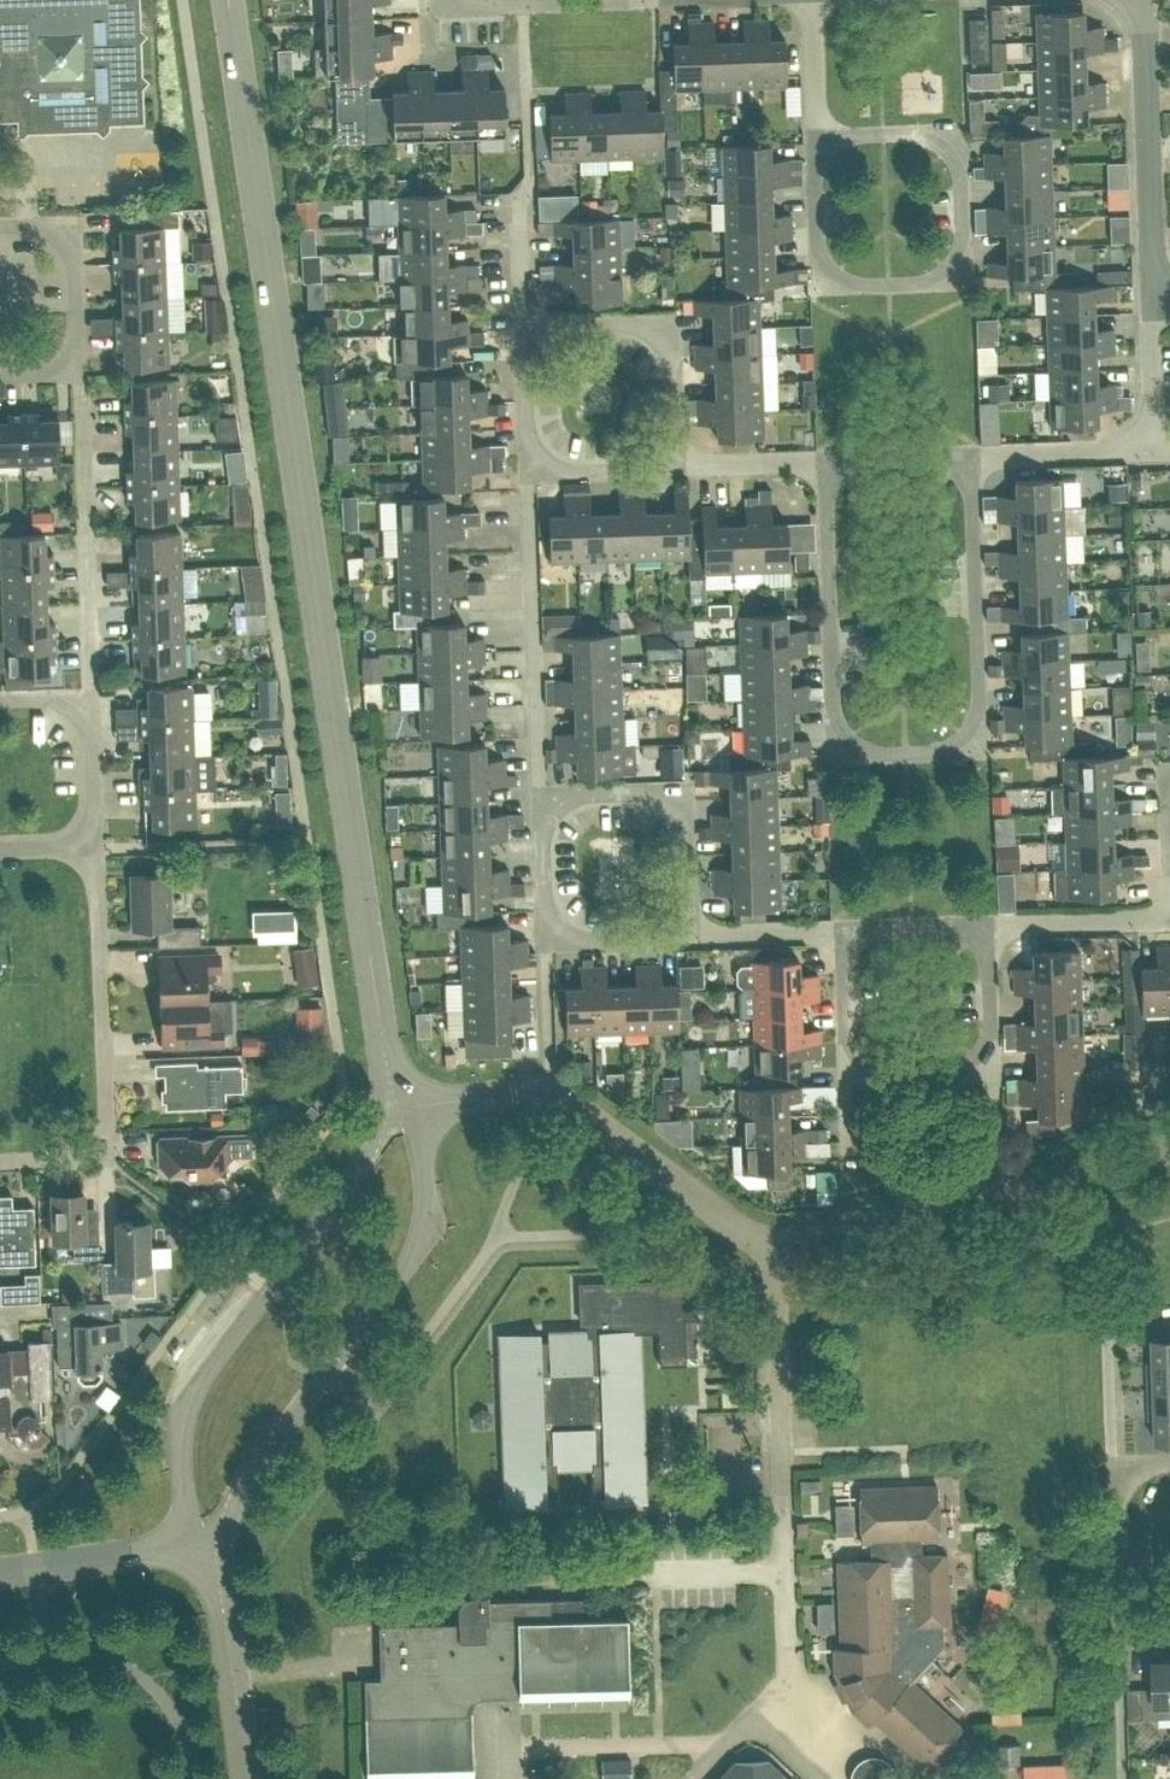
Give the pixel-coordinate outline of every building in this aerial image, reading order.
[(148,81),(141,75),(140,41),(146,35),(140,29),(139,0),(0,0),(0,121),(17,121),(16,115),(27,114),(27,133),(29,133),(29,132),(62,131),(62,132),(63,131),(63,130),(97,129),(103,135),(109,128),(109,123),(143,122),(143,116),(144,116),(143,92),(142,92),(142,87),(148,81)] [(390,3),(390,0),(323,0),(324,20),(371,18),(371,4),(390,3)] [(1083,27),(1083,11),(1036,13),(1037,41),(1103,39),(1102,26),(1083,27)] [(391,32),(372,33),(371,18),(324,20),(325,47),(391,45),(391,32)] [(971,61),(987,60),(988,60),(986,19),(970,20),(971,61)] [(742,21),(743,40),(729,40),(730,88),(758,87),(756,20),(742,21)] [(769,39),(769,20),(756,20),(758,87),(787,86),(785,39),(769,39)] [(701,22),(688,23),(688,42),(673,42),(673,69),(659,69),(660,100),(676,99),(676,89),(703,88),(701,22)] [(714,41),(714,22),(701,22),(703,88),(730,88),(729,40),(714,41)] [(402,33),(392,34),(393,44),(403,43),(402,33)] [(1038,69),(1085,67),(1084,53),(1103,52),(1103,39),(1037,41),(1038,69)] [(373,59),(392,58),(391,45),(325,47),(326,76),(336,75),(366,75),(373,74),(373,59)] [(292,46),(277,47),(278,57),(292,56),(292,46)] [(491,53),(477,54),(478,68),(491,67),(491,53)] [(474,54),(461,54),(462,68),(475,67),(474,54)] [(1039,96),(1105,94),(1104,81),(1085,81),(1085,67),(1038,69),(1039,96)] [(462,70),(463,89),(448,90),(450,136),(477,135),(475,69),(462,70)] [(488,88),(488,69),(475,69),(477,135),(506,134),(504,88),(488,88)] [(420,71),(407,72),(408,91),(392,92),(392,97),(393,129),(393,139),(422,137),(420,71)] [(434,90),(433,71),(420,71),(422,137),(450,136),(448,90),(434,90)] [(392,97),(367,97),(366,75),(336,75),(337,116),(351,115),(352,130),(393,129),(392,97)] [(632,91),(619,91),(620,111),(605,111),(607,158),(634,157),(632,91)] [(662,130),(677,130),(676,99),(660,100),(660,109),(645,110),(645,91),(632,91),(634,157),(663,156),(662,130)] [(591,112),(590,92),(577,93),(579,159),(607,158),(605,111),(591,112)] [(549,113),(549,123),(551,160),(579,159),(577,93),(564,93),(565,113),(549,113)] [(1039,115),(1027,115),(1019,124),(1020,135),(1045,134),(1044,125),(1086,123),(1086,108),(1105,107),(1105,94),(1039,96),(1039,115)] [(971,121),(971,135),(997,134),(997,121),(971,121)] [(1003,151),(984,152),(984,165),(1051,162),(1049,134),(1045,134),(1020,135),(1003,135),(1003,151)] [(789,172),(789,159),(770,159),(769,144),(722,145),(723,174),(789,172)] [(789,172),(802,171),(802,158),(789,159),(789,172)] [(985,178),(1004,177),(1005,192),(1052,190),(1051,162),(984,165),(985,178)] [(802,171),(789,172),(790,185),(803,185),(802,171)] [(771,200),(771,186),(790,185),(789,172),(723,174),(724,202),(771,200)] [(1005,206),(986,207),(986,220),(1053,217),(1052,190),(1005,192),(1005,206)] [(444,194),(397,196),(398,224),(464,221),(463,209),(444,210),(444,194)] [(791,214),(772,215),(771,200),(724,202),(725,229),(791,227),(791,214)] [(975,220),(986,220),(986,207),(975,207),(975,220)] [(463,209),(464,221),(477,221),(477,209),(463,209)] [(113,247),(114,263),(165,261),(164,227),(179,227),(179,210),(142,211),(143,227),(120,227),(120,237),(115,238),(113,240),(113,247)] [(316,215),(297,216),(298,226),(317,224),(316,215)] [(987,233),(1006,232),(1007,247),(1054,245),(1053,217),(986,220),(987,233)] [(620,247),(618,218),(552,221),(553,235),(572,234),(573,249),(620,247)] [(986,220),(975,220),(976,233),(987,233),(986,220)] [(464,235),(464,231),(464,221),(398,224),(399,251),(445,250),(445,236),(464,235)] [(482,221),(477,221),(464,221),(464,233),(482,233),(482,221)] [(773,255),(772,241),(792,240),(791,227),(725,229),(726,257),(773,255)] [(315,240),(300,241),(301,253),(316,252),(315,240)] [(660,246),(661,258),(674,258),(674,245),(660,246)] [(1013,290),(1045,289),(1050,289),(1050,272),(1055,272),(1054,245),(1007,247),(1007,261),(988,262),(988,276),(1012,275),(1013,290)] [(573,249),(573,263),(554,264),(554,265),(554,277),(620,274),(620,247),(573,249)] [(465,264),(446,265),(445,250),(399,251),(400,279),(466,277),(465,264)] [(319,254),(301,255),(302,277),(320,276),(319,254)] [(727,284),(712,285),(713,299),(743,298),(743,285),(773,284),(793,283),(793,269),(773,269),(773,255),(726,257),(727,284)] [(114,263),(114,279),(121,279),(122,298),(166,296),(165,261),(114,263)] [(465,264),(466,277),(477,276),(477,264),(465,264)] [(554,277),(554,265),(539,266),(540,277),(554,277)] [(793,269),(793,283),(807,282),(807,268),(793,269)] [(1112,299),(1112,285),(1074,286),(1073,271),(1055,272),(1050,272),(1050,289),(1045,289),(1046,316),(1093,314),(1093,300),(1112,299)] [(574,289),(575,305),(622,303),(620,274),(554,277),(555,290),(574,289)] [(662,274),(662,288),(674,288),(674,274),(662,274)] [(481,276),(477,276),(466,277),(466,290),(481,290),(481,276)] [(447,291),(466,290),(466,277),(400,279),(401,306),(447,305),(447,291)] [(554,277),(540,277),(540,278),(542,278),(543,290),(555,290),(554,277)] [(760,326),(759,299),(773,298),(773,284),(743,285),(743,298),(713,299),(692,300),(693,314),(712,314),(713,328),(760,326)] [(123,316),(116,317),(116,333),(167,331),(166,296),(122,298),(123,316)] [(467,319),(448,320),(447,305),(401,306),(401,334),(468,332),(467,319)] [(1113,328),(1094,329),(1093,314),(1046,316),(1047,343),(1114,341),(1113,328)] [(809,324),(800,324),(801,343),(810,343),(813,342),(812,324),(809,324)] [(713,328),(713,343),(694,343),(694,356),(761,354),(760,326),(713,328)] [(117,348),(124,348),(125,368),(169,366),(167,331),(116,333),(117,348)] [(483,331),(468,332),(468,343),(483,343),(483,331)] [(468,343),(468,332),(401,334),(402,361),(396,362),(396,378),(419,377),(419,375),(426,375),(426,362),(449,362),(449,360),(448,346),(468,345),(468,343)] [(996,332),(977,332),(977,344),(997,343),(996,332)] [(1095,355),(1114,354),(1114,341),(1047,343),(1048,371),(1095,369),(1095,355)] [(694,356),(695,369),(714,368),(715,383),(762,381),(761,354),(694,356)] [(456,360),(449,360),(449,362),(426,362),(426,375),(419,375),(419,377),(420,404),(487,402),(486,389),(467,390),(466,374),(457,375),(456,360)] [(792,369),(792,399),(805,399),(805,369),(792,369)] [(1115,383),(1096,384),(1095,369),(1048,371),(1049,398),(1116,396),(1115,383)] [(175,379),(131,380),(132,400),(124,400),(125,416),(176,414),(175,379)] [(345,381),(324,383),(326,409),(348,407),(345,381)] [(715,383),(715,397),(696,398),(696,399),(697,411),(763,409),(762,381),(715,383)] [(1009,382),(988,384),(989,399),(1010,397),(1009,382)] [(1130,395),(1116,396),(1116,409),(1131,409),(1130,395)] [(1049,398),(1050,427),(1097,425),(1097,410),(1116,409),(1116,396),(1049,398)] [(686,400),(687,412),(697,411),(696,399),(686,400)] [(420,404),(421,432),(468,430),(468,416),(487,415),(487,402),(420,404)] [(504,402),(487,403),(488,414),(505,414),(504,402)] [(991,402),(978,402),(979,414),(991,414),(991,402)] [(329,435),(351,432),(348,407),(326,409),(329,435)] [(716,423),(717,439),(764,437),(763,409),(697,411),(697,424),(716,423)] [(697,424),(697,411),(687,412),(687,425),(697,424)] [(39,419),(39,412),(23,413),(25,464),(60,463),(58,419),(39,419)] [(25,464),(23,413),(7,413),(7,420),(0,421),(0,465),(25,464)] [(125,416),(125,432),(133,432),(133,451),(177,449),(176,414),(125,416)] [(488,444),(469,445),(468,430),(421,432),(422,459),(488,457),(488,444)] [(494,454),(509,454),(508,443),(494,443),(494,454)] [(127,470),(127,486),(178,484),(177,449),(133,451),(134,469),(127,470)] [(348,450),(333,451),(334,461),(348,460),(348,450)] [(470,487),(470,471),(489,470),(488,457),(422,459),(423,488),(470,487)] [(501,457),(489,457),(490,470),(501,470),(501,457)] [(246,466),(227,469),(229,481),(247,479),(246,466)] [(1015,495),(996,496),(997,509),(1063,506),(1062,478),(1015,480),(1015,495)] [(617,482),(618,493),(631,493),(630,481),(617,482)] [(587,483),(575,484),(576,495),(588,495),(587,483)] [(128,502),(135,501),(136,521),(180,519),(178,484),(127,486),(128,502)] [(563,495),(576,495),(575,484),(563,484),(563,495)] [(757,487),(757,496),(757,505),(771,504),(770,487),(757,487)] [(661,558),(688,557),(689,578),(705,577),(705,573),(704,573),(703,547),(689,548),(688,518),(687,491),(673,491),(674,511),(659,511),(661,558)] [(645,512),(644,492),(631,493),(633,559),(661,558),(659,511),(645,512)] [(618,493),(619,513),(604,513),(606,560),(633,559),(631,493),(618,493)] [(576,495),(578,561),(606,560),(604,513),(590,514),(589,494),(588,495),(576,495)] [(548,515),(550,562),(578,561),(576,495),(563,495),(564,515),(548,515)] [(745,505),(757,505),(757,496),(744,496),(745,505)] [(982,496),(982,509),(997,509),(996,496),(982,496)] [(443,498),(396,499),(397,528),(463,526),(463,513),(444,513),(443,498)] [(760,571),(789,570),(787,523),(771,523),(771,504),(757,505),(760,571)] [(745,505),(745,524),(731,525),(732,572),(760,571),(757,505),(745,505)] [(702,507),(702,517),(688,518),(689,548),(703,547),(704,573),(705,573),(732,572),(731,525),(716,525),(716,506),(702,507)] [(997,522),(1016,521),(1017,536),(1064,534),(1063,506),(997,509),(997,522)] [(997,522),(997,509),(982,509),(983,522),(997,522)] [(358,516),(343,516),(343,527),(358,527),(358,516)] [(444,539),(464,539),(463,526),(397,528),(398,555),(445,554),(444,539)] [(1119,531),(1120,548),(1136,547),(1134,529),(1119,531)] [(136,534),(137,553),(130,553),(130,569),(182,567),(180,532),(136,534)] [(45,553),(44,534),(0,535),(2,571),(53,569),(52,553),(45,553)] [(1017,536),(1017,550),(998,551),(999,564),(1065,561),(1064,534),(1017,536)] [(94,547),(95,560),(119,558),(119,545),(94,547)] [(365,554),(374,554),(373,545),(364,545),(365,554)] [(808,569),(808,551),(795,551),(796,570),(808,569)] [(984,564),(999,564),(998,551),(984,551),(984,564)] [(445,568),(445,554),(398,555),(399,583),(465,581),(465,567),(445,568)] [(999,577),(1018,576),(1019,591),(1066,589),(1065,561),(999,564),(999,577)] [(130,569),(131,593),(138,593),(139,604),(183,602),(182,567),(130,569)] [(53,569),(2,571),(3,605),(47,604),(46,585),(53,585),(53,569)] [(361,574),(349,575),(350,584),(361,583),(361,574)] [(471,580),(472,593),(485,593),(485,580),(471,580)] [(466,594),(465,581),(399,583),(400,610),(393,610),(394,626),(417,625),(432,625),(432,609),(447,609),(446,594),(466,594)] [(1019,591),(1019,605),(1000,606),(1001,620),(1025,619),(1055,618),(1056,631),(1067,631),(1067,632),(1086,632),(1085,615),(1067,616),(1066,589),(1019,591)] [(236,611),(248,611),(247,623),(256,623),(257,591),(236,591),(236,611)] [(183,602),(139,604),(139,623),(132,623),(133,639),(184,637),(183,602)] [(47,604),(3,605),(4,640),(55,638),(55,622),(47,622),(47,604)] [(464,623),(454,623),(454,608),(447,609),(432,609),(432,625),(417,625),(418,653),(484,651),(484,638),(464,638),(464,623)] [(561,614),(562,632),(580,632),(579,614),(561,614)] [(786,614),(743,615),(743,642),(806,642),(806,629),(787,629),(786,614)] [(1021,649),(1002,649),(1002,662),(1068,660),(1067,632),(1067,631),(1056,631),(1055,618),(1025,619),(1025,633),(1020,633),(1021,649)] [(806,629),(806,642),(820,641),(820,628),(806,629)] [(553,650),(573,649),(573,663),(620,662),(619,633),(553,636),(553,650)] [(543,650),(553,650),(553,636),(542,636),(543,650)] [(133,639),(133,655),(141,654),(141,674),(185,672),(184,637),(133,639)] [(56,654),(55,638),(4,640),(0,640),(0,669),(5,669),(6,687),(33,686),(32,680),(50,680),(49,664),(56,663),(56,661),(56,654)] [(788,670),(788,655),(807,655),(806,642),(743,642),(743,670),(788,670)] [(465,664),(484,664),(484,651),(418,653),(419,681),(466,679),(465,664)] [(1149,655),(1136,655),(1137,669),(1149,669),(1149,655)] [(1003,675),(1022,675),(1022,689),(1069,687),(1068,660),(1002,662),(1003,675)] [(573,663),(574,678),(554,679),(555,691),(621,689),(620,662),(573,663)] [(990,676),(1003,675),(1002,662),(990,663),(990,676)] [(808,684),(789,684),(788,670),(743,670),(743,697),(808,697),(808,684)] [(252,717),(279,716),(277,679),(257,680),(259,708),(251,708),(252,717)] [(486,706),(486,693),(466,693),(466,679),(419,681),(420,708),(486,706)] [(545,692),(555,691),(554,679),(544,679),(545,692)] [(192,685),(148,687),(148,706),(141,707),(142,722),(193,721),(193,720),(210,720),(209,691),(192,692),(192,685)] [(1023,704),(1004,704),(1004,717),(1070,715),(1069,687),(1022,689),(1023,704)] [(555,705),(575,704),(575,718),(622,717),(621,689),(555,691),(555,705)] [(555,705),(555,691),(545,692),(545,705),(555,705)] [(808,697),(809,710),(817,709),(817,696),(808,697)] [(790,725),(790,710),(809,710),(808,697),(743,697),(744,725),(790,725)] [(1112,703),(1112,712),(1132,712),(1132,703),(1112,703)] [(23,706),(25,732),(36,731),(34,705),(23,706)] [(467,719),(486,719),(486,706),(420,708),(421,736),(468,735),(467,719)] [(1030,760),(1057,759),(1062,758),(1062,757),(1091,756),(1090,741),(1071,742),(1070,715),(1004,717),(1005,730),(1024,729),(1024,745),(1029,745),(1030,760)] [(576,733),(556,734),(557,747),(623,744),(622,717),(575,718),(576,733)] [(992,731),(1005,730),(1004,717),(991,718),(992,731)] [(142,722),(142,738),(149,738),(150,757),(194,755),(193,721),(142,722)] [(744,725),(744,754),(729,754),(730,769),(730,770),(776,768),(776,769),(790,768),(790,753),(810,753),(810,739),(791,739),(790,725),(744,725)] [(1132,729),(1117,730),(1117,744),(1133,743),(1132,729)] [(505,772),(504,759),(485,759),(484,744),(437,745),(438,774),(505,772)] [(576,759),(577,774),(636,772),(635,744),(623,744),(557,747),(557,760),(576,759)] [(138,777),(143,777),(144,792),(195,790),(215,789),(214,755),(194,755),(150,757),(150,766),(142,766),(138,770),(138,777)] [(1110,784),(1110,770),(1129,769),(1129,755),(1091,756),(1062,757),(1062,758),(1063,786),(1110,784)] [(658,764),(659,776),(681,776),(680,763),(658,764)] [(730,770),(730,769),(709,770),(710,784),(729,783),(730,798),(777,796),(776,769),(776,768),(730,770)] [(486,800),(486,785),(505,785),(505,772),(438,774),(439,801),(486,800)] [(515,774),(506,775),(506,784),(516,784),(515,774)] [(1051,786),(1052,814),(1064,813),(1131,811),(1131,810),(1130,798),(1111,799),(1110,784),(1063,786),(1051,786)] [(1000,785),(983,785),(983,802),(1000,802),(1000,785)] [(145,808),(146,841),(172,840),(172,826),(197,825),(195,790),(144,792),(145,808)] [(275,809),(289,808),(289,792),(275,792),(275,809)] [(730,812),(711,813),(711,826),(778,824),(777,796),(730,798),(730,812)] [(1145,797),(1130,798),(1131,810),(1145,809),(1145,797)] [(507,826),(506,813),(487,814),(486,800),(439,801),(440,829),(507,826)] [(1112,839),(1112,825),(1131,824),(1131,811),(1064,813),(1065,841),(1112,839)] [(521,814),(507,815),(508,826),(521,826),(521,814)] [(398,820),(386,820),(386,828),(398,828),(398,820)] [(712,839),(731,838),(732,853),(779,851),(778,824),(711,826),(712,839)] [(488,855),(488,840),(507,839),(507,826),(440,829),(441,856),(488,855)] [(1012,831),(993,832),(994,842),(1013,842),(1012,831)] [(1133,866),(1132,853),(1113,854),(1112,839),(1065,841),(1066,868),(1133,866)] [(732,867),(713,868),(713,881),(780,878),(779,851),(732,853),(732,867)] [(508,881),(508,868),(489,869),(488,855),(441,856),(442,884),(508,881)] [(1046,887),(1045,860),(1033,861),(1035,887),(1046,887)] [(1066,868),(1054,868),(1055,897),(1114,895),(1114,880),(1133,879),(1133,866),(1066,868)] [(1134,867),(1135,879),(1151,878),(1151,866),(1134,867)] [(157,947),(201,945),(200,926),(172,926),(170,874),(130,875),(132,928),(157,927),(157,947)] [(764,908),(781,907),(780,878),(713,881),(714,894),(733,893),(734,909),(740,909),(764,908)] [(490,895),(509,894),(508,881),(442,884),(443,911),(436,911),(437,928),(460,927),(460,926),(498,925),(498,924),(497,909),(490,909),(490,895)] [(508,881),(509,894),(524,894),(523,881),(508,881)] [(740,918),(764,917),(764,908),(740,909),(740,918)] [(527,939),(507,939),(507,924),(498,924),(498,925),(460,926),(460,927),(461,954),(527,952),(527,939)] [(1142,1013),(1169,1012),(1169,998),(1168,946),(1155,947),(1156,966),(1140,967),(1142,1013)] [(1122,977),(1139,976),(1138,948),(1121,949),(1122,977)] [(1080,978),(1079,949),(1032,951),(1033,967),(1013,968),(1014,981),(1080,978)] [(535,951),(527,952),(528,965),(536,964),(535,953),(535,951)] [(508,965),(528,965),(527,952),(461,954),(462,982),(509,980),(508,965)] [(219,955),(159,957),(161,1001),(206,1000),(205,971),(220,970),(219,955)] [(582,957),(583,967),(593,967),(593,957),(582,957)] [(741,987),(752,987),(752,989),(818,987),(818,974),(799,975),(798,959),(751,960),(751,965),(740,965),(736,970),(736,982),(741,987)] [(661,964),(648,965),(650,1031),(679,1030),(677,983),(661,984),(661,964)] [(648,965),(635,965),(635,985),(621,985),(623,1032),(650,1031),(648,965)] [(607,986),(606,966),(593,967),(595,1033),(623,1032),(621,985),(607,986)] [(583,967),(580,967),(581,986),(556,987),(557,1007),(565,1006),(566,1034),(595,1033),(593,967),(583,967)] [(440,999),(454,999),(453,974),(439,975),(440,999)] [(1139,976),(1122,977),(1124,1004),(1140,1003),(1139,976)] [(1014,994),(1033,993),(1034,1007),(1081,1006),(1080,978),(1014,981),(1014,994)] [(529,994),(509,994),(509,980),(462,982),(463,1009),(529,1007),(529,994)] [(800,1001),(819,1000),(818,987),(752,989),(753,1017),(800,1015),(800,1001)] [(410,989),(410,1002),(420,1002),(420,989),(410,989)] [(312,1021),(312,998),(289,998),(289,1021),(312,1021)] [(161,1001),(163,1046),(223,1044),(222,1028),(208,1028),(206,1000),(161,1001)] [(442,1002),(443,1028),(455,1027),(454,1001),(442,1002)] [(1082,1033),(1081,1006),(1034,1007),(1034,1022),(1003,1023),(1003,1036),(1016,1036),(1082,1033)] [(529,1007),(463,1009),(464,1038),(469,1037),(506,1036),(511,1036),(510,1020),(530,1020),(529,1007)] [(431,1010),(416,1011),(417,1034),(431,1034),(431,1010)] [(754,1044),(820,1042),(820,1029),(801,1030),(800,1015),(753,1017),(754,1044)] [(1123,1057),(1141,1057),(1140,1032),(1123,1033),(1123,1057)] [(1003,1036),(1003,1049),(1035,1048),(1036,1062),(1083,1061),(1082,1033),(1016,1036),(1003,1036)] [(506,1036),(469,1037),(469,1054),(507,1052),(506,1036)] [(760,1073),(761,1087),(796,1086),(797,1086),(796,1085),(796,1072),(802,1072),(802,1056),(821,1055),(820,1042),(754,1044),(755,1073),(760,1073)] [(164,1082),(165,1109),(226,1106),(225,1092),(243,1091),(242,1065),(197,1066),(197,1061),(176,1062),(177,1074),(187,1074),(188,1081),(164,1082)] [(1036,1077),(1017,1078),(1018,1091),(1084,1088),(1083,1061),(1036,1062),(1036,1077)] [(607,1071),(607,1094),(624,1093),(624,1071),(607,1071)] [(761,1087),(739,1087),(740,1116),(787,1115),(787,1100),(815,1100),(815,1085),(796,1085),(797,1086),(796,1086),(761,1087)] [(1085,1117),(1084,1088),(1018,1091),(1005,1091),(1006,1104),(1018,1104),(1037,1103),(1038,1119),(1025,1119),(1026,1135),(1055,1134),(1054,1118),(1085,1117)] [(787,1115),(740,1116),(741,1144),(808,1141),(807,1128),(788,1129),(787,1115)] [(669,1119),(654,1120),(655,1128),(670,1140),(669,1119)] [(827,1141),(826,1128),(808,1129),(808,1141),(827,1141)] [(185,1136),(159,1137),(157,1140),(158,1159),(160,1161),(170,1161),(171,1174),(185,1173),(185,1177),(190,1181),(210,1181),(215,1176),(226,1175),(226,1163),(233,1155),(255,1154),(254,1136),(251,1134),(216,1135),(213,1137),(188,1138),(185,1136)] [(829,1141),(808,1142),(808,1141),(741,1144),(742,1173),(767,1172),(767,1185),(790,1184),(789,1155),(829,1154),(829,1141)] [(98,1221),(84,1222),(83,1192),(52,1193),(53,1240),(73,1239),(73,1259),(100,1258),(98,1221)] [(35,1264),(34,1206),(12,1207),(12,1194),(0,1195),(0,1265),(35,1264)] [(101,1261),(102,1292),(132,1291),(133,1295),(154,1294),(153,1263),(149,1263),(148,1220),(116,1222),(117,1261),(101,1261)] [(173,1235),(186,1245),(196,1232),(183,1222),(173,1235)] [(0,1284),(1,1303),(40,1302),(39,1274),(25,1274),(25,1283),(0,1284)] [(604,1501),(645,1500),(645,1498),(643,1498),(642,1462),(644,1462),(644,1461),(642,1461),(641,1425),(642,1425),(641,1405),(640,1405),(639,1369),(640,1369),(640,1367),(639,1367),(637,1332),(658,1331),(660,1364),(686,1364),(685,1335),(689,1335),(689,1318),(696,1318),(695,1286),(659,1287),(658,1285),(658,1280),(639,1281),(634,1281),(634,1279),(604,1280),(604,1282),(599,1282),(599,1283),(580,1283),(580,1288),(581,1322),(586,1322),(587,1332),(551,1333),(551,1332),(550,1332),(550,1339),(540,1340),(540,1334),(500,1335),(500,1337),(501,1337),(502,1372),(501,1373),(501,1374),(503,1374),(504,1410),(502,1410),(503,1430),(505,1430),(506,1466),(504,1466),(504,1468),(506,1468),(507,1503),(506,1503),(506,1505),(546,1504),(546,1495),(557,1495),(556,1466),(592,1464),(593,1493),(604,1493),(604,1501)] [(58,1366),(77,1365),(77,1377),(83,1382),(96,1382),(102,1376),(100,1347),(122,1346),(121,1322),(112,1322),(111,1301),(74,1303),(75,1323),(69,1324),(69,1336),(57,1336),(58,1366)] [(49,1437),(39,1429),(40,1425),(40,1418),(45,1418),(44,1397),(51,1396),(49,1342),(52,1342),(51,1327),(43,1328),(43,1342),(28,1342),(28,1350),(0,1351),(0,1382),(3,1382),(3,1397),(0,1397),(0,1427),(9,1426),(9,1438),(18,1446),(30,1448),(41,1445),(49,1437)] [(1153,1337),(1154,1362),(1169,1362),(1169,1336),(1153,1337)] [(1148,1362),(1149,1390),(1169,1389),(1169,1362),(1154,1362),(1148,1362)] [(1150,1418),(1156,1418),(1156,1417),(1169,1416),(1169,1389),(1149,1390),(1150,1418)] [(1156,1418),(1157,1442),(1169,1442),(1169,1416),(1156,1417),(1156,1418)] [(801,1480),(801,1493),(823,1492),(822,1479),(801,1480)] [(925,1768),(962,1728),(910,1679),(911,1678),(943,1645),(942,1623),(949,1623),(947,1554),(922,1555),(921,1540),(939,1539),(937,1485),(859,1488),(861,1542),(870,1542),(871,1560),(837,1561),(840,1647),(833,1647),(834,1671),(851,1709),(869,1725),(873,1720),(925,1768)] [(826,1529),(848,1529),(848,1506),(826,1505),(826,1529)] [(692,1523),(692,1509),(673,1509),(673,1524),(692,1523)] [(976,1576),(968,1615),(989,1619),(997,1580),(976,1576)] [(628,1693),(629,1693),(627,1617),(582,1618),(581,1598),(550,1599),(549,1598),(488,1600),(488,1595),(471,1596),(470,1596),(469,1596),(468,1596),(467,1597),(466,1597),(464,1598),(463,1599),(463,1600),(462,1600),(461,1601),(460,1602),(460,1603),(459,1605),(459,1606),(458,1607),(458,1608),(458,1609),(458,1611),(458,1622),(401,1624),(379,1624),(380,1678),(364,1678),(367,1778),(474,1778),(471,1697),(494,1697),(520,1696),(628,1693)] [(1166,1705),(1169,1705),(1169,1659),(1154,1660),(1155,1687),(1128,1688),(1130,1718),(1167,1717),(1166,1705)] [(990,1705),(991,1725),(1020,1723),(1019,1703),(990,1705)] [(890,1767),(863,1740),(836,1766),(849,1778),(878,1778),(890,1767)] [(1020,1763),(1019,1744),(1000,1744),(1001,1764),(1002,1764),(1020,1763)] [(602,1761),(602,1778),(631,1778),(631,1760),(602,1761)] [(765,1762),(737,1763),(722,1778),(783,1778),(765,1762)]
